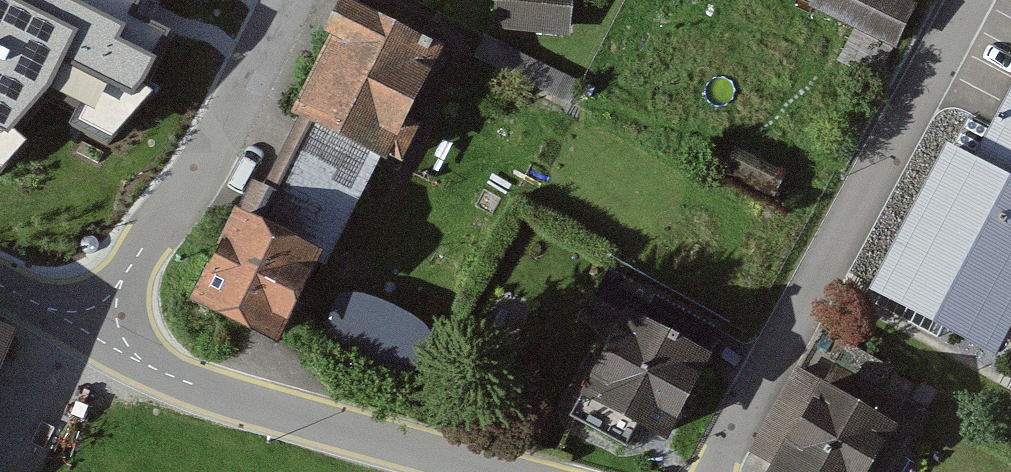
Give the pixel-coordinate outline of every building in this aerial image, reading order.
[(494,27),(569,34),(572,0),(496,0),(494,27)] [(900,0),(820,0),(814,11),(895,53),(918,10),(900,0)] [(438,58),(347,13),(240,229),(198,312),(289,357),(438,58)] [(869,286),(994,352),(1010,321),(1010,84),(974,153),(947,139),(869,286)] [(720,174),(771,200),(786,171),(735,145),(720,174)] [(321,318),(401,348),(425,284),(345,254),(321,318)] [(709,361),(621,317),(578,405),(665,448),(709,361)] [(0,351),(0,385),(13,357),(0,351)] [(804,384),(762,462),(776,470),(774,471),(877,471),(897,435),(804,384)]
